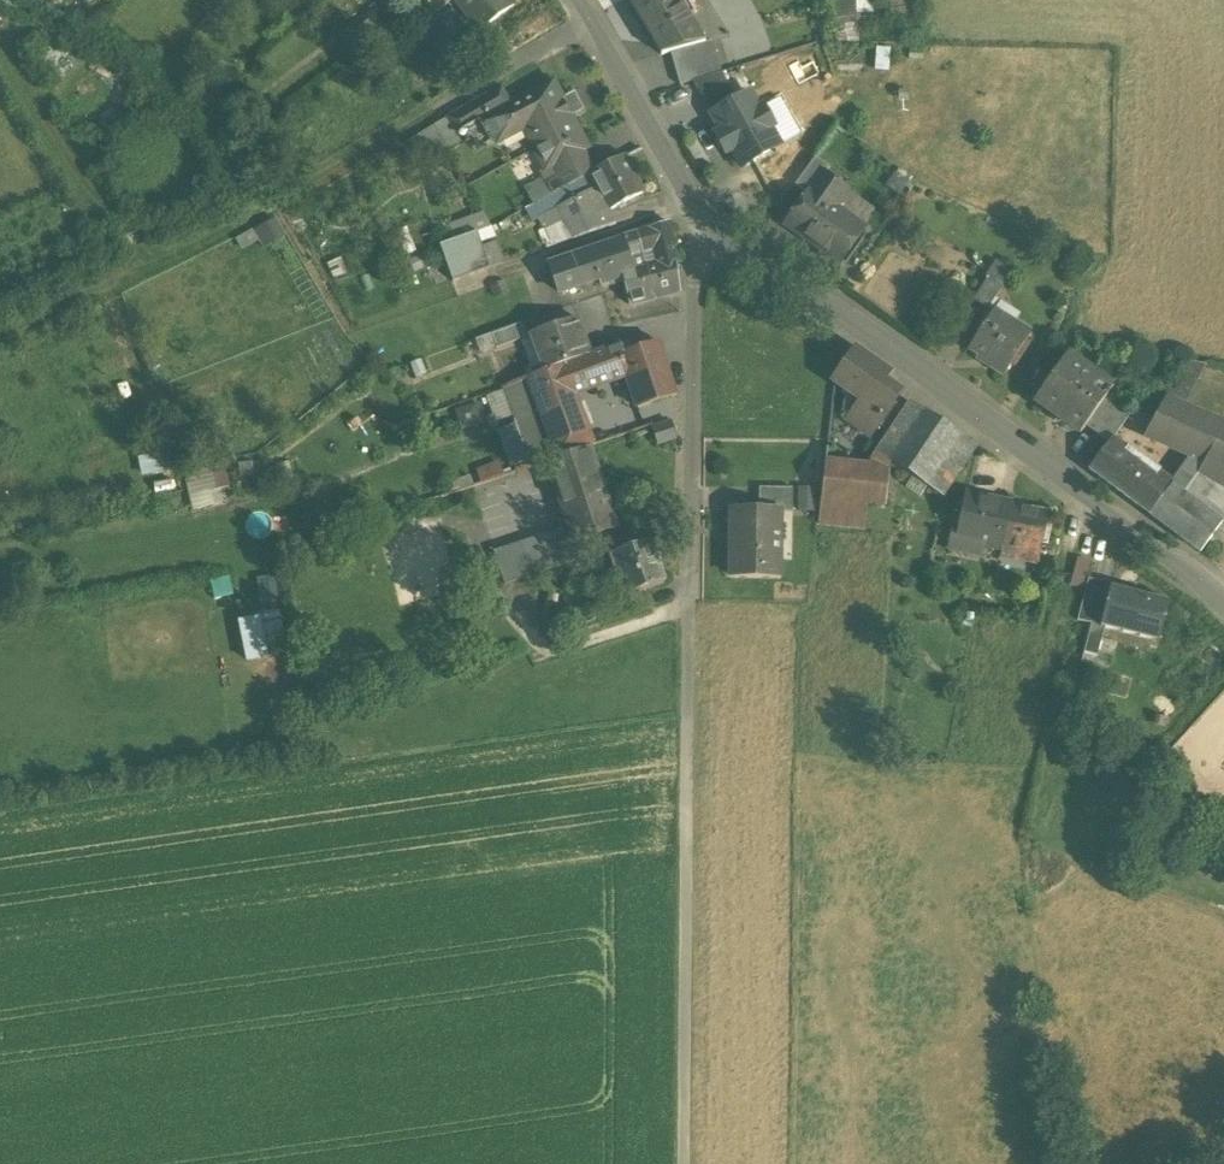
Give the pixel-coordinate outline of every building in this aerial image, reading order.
[(426,1),(435,13),(453,0),(428,0),(426,1)] [(479,32),(513,6),(508,0),(454,0),(479,32)] [(661,55),(705,43),(679,0),(626,0),(661,55)] [(377,35),(368,24),(353,35),(362,47),(377,35)] [(713,42),(671,54),(680,85),(722,73),(713,42)] [(651,88),(674,80),(668,63),(645,71),(651,88)] [(694,82),(712,115),(737,100),(722,73),(694,82)] [(512,104),(485,118),(486,120),(498,143),(524,130),(546,172),(555,167),(558,173),(569,168),(570,169),(586,160),(582,153),(587,149),(570,118),(572,117),(563,101),(562,102),(552,83),(512,104)] [(502,87),(447,119),(457,137),(486,120),(485,118),(512,104),(502,87)] [(750,93),(713,115),(722,131),(716,134),(727,155),(734,151),(742,167),(780,146),(771,130),(776,127),(765,107),(760,110),(750,93)] [(814,156),(796,144),(773,176),(790,188),(814,156)] [(593,174),(592,175),(610,210),(642,194),(624,158),(593,174)] [(815,158),(795,186),(808,195),(823,174),(825,175),(829,169),(815,158)] [(586,160),(570,169),(569,168),(558,173),(560,176),(546,185),(551,196),(592,175),(593,174),(586,160)] [(808,195),(787,225),(839,262),(863,229),(834,208),(846,190),(825,175),(823,174),(808,195)] [(551,196),(537,204),(551,240),(557,244),(569,240),(574,240),(617,225),(610,210),(592,175),(551,196)] [(543,179),(524,189),(532,207),(537,204),(551,196),(546,185),(543,179)] [(260,246),(282,237),(274,218),(233,236),(239,250),(258,241),(260,246)] [(669,222),(637,234),(642,252),(653,250),(673,246),(670,224),(669,222)] [(477,233),(439,246),(452,282),(490,269),(477,233)] [(637,234),(624,239),(625,240),(629,255),(642,252),(637,234)] [(625,240),(551,264),(560,293),(599,281),(600,285),(623,279),(623,276),(635,274),(629,255),(625,240)] [(673,246),(653,250),(658,268),(647,271),(655,299),(680,292),(673,246)] [(642,252),(629,255),(635,274),(647,271),(642,252)] [(635,274),(623,276),(623,279),(629,305),(655,300),(655,299),(647,271),(635,274)] [(988,279),(973,301),(988,310),(1002,288),(988,279)] [(993,312),(969,349),(979,355),(977,359),(1004,376),(1030,335),(993,312)] [(574,320),(534,334),(548,371),(564,365),(588,356),(574,320)] [(522,324),(491,335),(495,348),(527,338),(522,324)] [(491,335),(475,341),(479,354),(495,348),(491,335)] [(622,356),(620,357),(627,377),(638,408),(675,396),(658,344),(622,356)] [(588,356),(564,365),(575,397),(627,377),(620,357),(622,356),(619,345),(588,356)] [(889,373),(856,350),(832,384),(849,397),(844,403),(843,419),(869,438),(878,426),(894,402),(900,393),(891,387),(896,379),(888,374),(889,373)] [(1065,356),(1033,402),(1080,434),(1085,426),(1105,398),(1091,388),(1097,379),(1065,356)] [(1185,363),(1166,401),(1182,408),(1207,367),(1185,363)] [(548,371),(528,379),(557,459),(592,446),(575,397),(564,365),(548,371)] [(528,379),(505,387),(532,464),(528,465),(529,469),(548,462),(557,459),(528,379)] [(499,389),(483,395),(492,420),(508,414),(499,389)] [(1130,416),(1105,398),(1085,426),(1109,444),(1110,444),(1130,416)] [(479,401),(454,407),(459,429),(484,423),(479,401)] [(1166,401),(1145,435),(1192,457),(1180,474),(1223,488),(1223,427),(1182,408),(1166,401)] [(894,402),(878,426),(889,434),(906,410),(894,402)] [(453,408),(430,411),(433,435),(457,432),(453,408)] [(923,411),(888,462),(926,487),(960,436),(923,411)] [(671,423),(652,429),(657,445),(676,439),(671,423)] [(960,436),(926,487),(942,497),(977,448),(960,436)] [(1110,444),(1109,444),(1089,470),(1136,505),(1155,477),(1124,454),(1110,444)] [(589,449),(548,462),(569,527),(575,544),(581,542),(592,539),(615,531),(589,449)] [(849,451),(827,449),(825,465),(847,467),(849,451)] [(1159,472),(1128,449),(1124,454),(1155,477),(1159,472)] [(181,473),(189,509),(230,500),(222,464),(181,473)] [(499,465),(479,471),(483,484),(503,477),(499,465)] [(847,467),(825,465),(821,500),(867,505),(885,507),(889,473),(847,467)] [(1180,474),(1171,487),(1220,523),(1223,517),(1223,488),(1180,474)] [(1155,477),(1136,505),(1150,515),(1171,487),(1155,477)] [(1150,515),(1150,516),(1199,553),(1220,523),(1171,487),(1150,515)] [(792,489),(759,488),(759,511),(779,511),(779,513),(792,513),(792,489)] [(1011,504),(968,495),(958,539),(1002,548),(1010,507),(1011,504)] [(867,505),(821,500),(818,524),(865,529),(867,505)] [(1048,515),(1010,507),(1002,548),(1040,556),(1048,515)] [(759,511),(732,511),(731,577),(778,578),(779,513),(779,511),(759,511)] [(569,527),(561,530),(566,545),(567,545),(567,547),(575,544),(569,527)] [(592,539),(581,542),(586,559),(597,556),(592,539)] [(575,544),(567,547),(573,563),(586,559),(581,542),(575,544)] [(521,543),(493,552),(504,585),(531,577),(525,558),(526,557),(521,543)] [(650,544),(611,557),(625,598),(664,585),(650,544)] [(526,557),(525,558),(531,577),(573,563),(567,547),(567,545),(566,545),(526,557)] [(1090,564),(1076,560),(1070,586),(1083,589),(1090,564)] [(1105,612),(1101,627),(1106,628),(1158,642),(1168,604),(1111,589),(1105,612)] [(1105,612),(1083,606),(1079,621),(1090,624),(1101,627),(1105,612)] [(238,660),(270,656),(265,614),(234,618),(238,660)] [(1101,627),(1090,624),(1083,653),(1098,657),(1106,628),(1101,627)]
